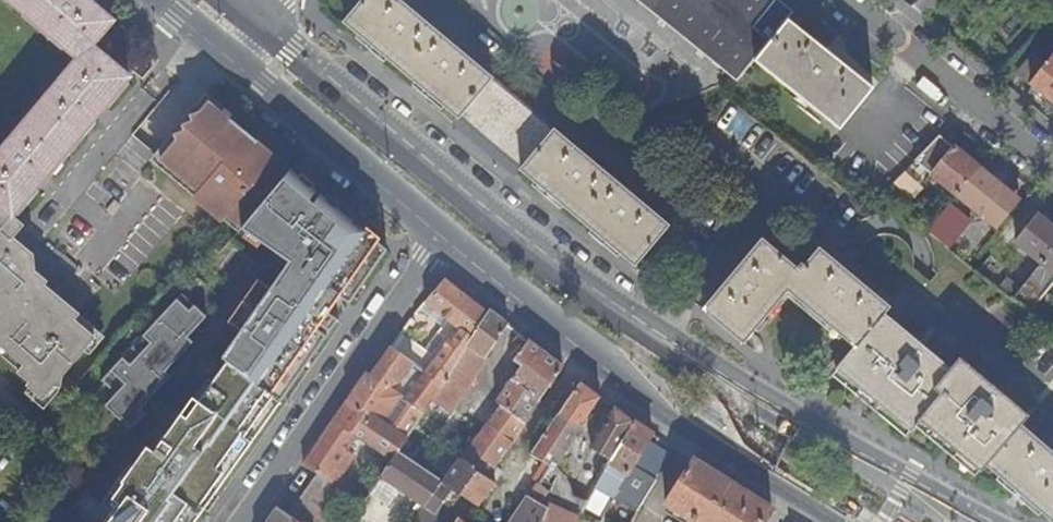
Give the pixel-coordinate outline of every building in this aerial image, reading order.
[(80,59),(14,137),(0,153),(0,207),(12,217),(72,147),(130,78),(92,46),(114,21),(88,0),(9,0),(80,59)] [(398,0),(364,0),(345,22),(634,264),(667,225),(570,144),(398,0)] [(737,81),(753,61),(787,20),(793,12),(779,0),(639,0),(641,2),(737,81)] [(911,8),(924,18),(942,0),(919,0),(911,8)] [(787,20),(753,61),(838,130),(872,89),(787,20)] [(1020,74),(1032,84),(1049,63),(1036,53),(1020,74)] [(1052,101),(1052,57),(1049,63),(1032,84),(1052,101)] [(210,101),(204,97),(189,114),(190,115),(201,112),(210,101)] [(161,159),(169,166),(222,111),(210,101),(201,112),(190,115),(191,122),(182,125),(183,131),(174,135),(176,141),(161,159)] [(229,215),(244,227),(250,221),(280,184),(292,170),(222,111),(169,166),(199,191),(195,197),(224,221),(225,220),(229,215)] [(166,169),(169,166),(161,159),(176,141),(174,135),(170,137),(150,160),(165,172),(167,170),(166,169)] [(939,136),(915,161),(957,195),(979,168),(939,136)] [(165,172),(195,197),(199,191),(169,166),(166,169),(167,170),(165,172)] [(979,168),(957,195),(998,229),(1021,202),(979,168)] [(292,170),(280,184),(250,221),(242,230),(290,263),(272,289),(260,280),(229,323),(240,332),(222,358),(230,365),(185,420),(154,454),(148,448),(108,507),(113,511),(106,521),(194,521),(337,320),(329,313),(340,298),(349,304),(387,249),(292,170)] [(949,204),(928,230),(950,248),(971,222),(949,204)] [(9,316),(17,323),(48,290),(45,287),(48,284),(35,273),(33,257),(13,240),(23,227),(12,217),(0,207),(0,308),(9,316)] [(225,220),(239,233),(242,230),(244,227),(229,215),(225,220)] [(1052,247),(1052,227),(1039,215),(1016,243),(1040,263),(1052,247)] [(787,290),(855,347),(882,316),(888,309),(819,250),(804,267),(799,263),(795,269),(762,240),(704,309),(744,342),(787,290)] [(1040,263),(1052,273),(1052,247),(1040,263)] [(1040,263),(1022,286),(1013,297),(1029,309),(1052,280),(1052,273),(1040,263)] [(1011,278),(1002,289),(1013,297),(1022,286),(1011,278)] [(405,328),(391,348),(413,363),(425,371),(422,375),(439,387),(488,314),(444,279),(424,301),(446,318),(436,332),(442,337),(434,348),(405,328)] [(48,290),(17,323),(9,316),(0,325),(0,348),(24,369),(20,374),(19,376),(30,386),(27,389),(29,391),(43,402),(55,388),(60,389),(61,389),(63,379),(84,353),(95,340),(75,323),(79,317),(48,290)] [(123,358),(102,382),(116,395),(105,407),(133,432),(147,416),(141,410),(170,377),(165,373),(193,342),(188,338),(207,317),(181,294),(131,350),(139,356),(131,365),(123,358)] [(9,316),(0,308),(0,325),(9,316)] [(439,387),(432,398),(450,410),(507,324),(490,310),(488,314),(439,387)] [(836,370),(866,396),(887,369),(928,392),(988,425),(968,462),(980,472),(987,464),(1020,425),(1026,418),(958,360),(948,371),(882,316),(855,347),(836,370)] [(106,339),(79,317),(75,323),(95,340),(84,353),(90,358),(106,339)] [(464,420),(481,433),(489,424),(503,405),(526,422),(541,398),(562,370),(563,368),(528,340),(513,361),(520,366),(497,402),(481,395),(464,420)] [(0,348),(0,358),(20,374),(24,369),(0,348)] [(367,375),(348,401),(404,440),(432,398),(439,387),(422,375),(404,398),(388,388),(394,385),(397,384),(413,363),(391,348),(370,377),(367,375)] [(425,371),(413,363),(397,384),(394,385),(388,388),(404,398),(422,375),(425,371)] [(887,369),(866,396),(876,403),(907,429),(928,392),(887,369)] [(600,398),(580,383),(529,455),(548,466),(549,465),(555,468),(555,467),(580,430),(579,428),(600,398)] [(43,402),(29,391),(25,396),(44,412),(60,394),(60,389),(55,388),(43,402)] [(928,392),(907,429),(911,432),(920,421),(968,462),(988,425),(928,392)] [(288,517),(295,521),(322,521),(324,519),(344,491),(334,484),(353,456),(346,451),(357,437),(392,460),(398,451),(404,440),(348,401),(303,465),(317,474),(288,517)] [(489,424),(513,443),(526,422),(503,405),(489,424)] [(562,511),(580,519),(580,518),(580,516),(594,486),(610,460),(634,422),(615,408),(592,448),(567,495),(562,511)] [(610,460),(594,486),(611,498),(653,434),(634,422),(610,460)] [(461,460),(496,485),(497,483),(495,481),(499,476),(491,470),(513,443),(489,424),(481,433),(461,460)] [(987,464),(1052,521),(1052,454),(1020,425),(987,464)] [(396,488),(422,506),(425,503),(433,494),(442,482),(398,451),(392,460),(381,477),(396,488)] [(442,482),(433,494),(443,502),(452,490),(458,495),(460,494),(478,506),(496,485),(461,460),(442,482)] [(734,485),(693,460),(664,504),(693,521),(712,521),(734,485)] [(548,466),(537,485),(547,492),(561,471),(555,467),(555,468),(549,465),(548,466)] [(381,477),(370,494),(385,504),(396,488),(381,477)] [(528,498),(539,504),(547,492),(537,485),(528,498)] [(772,509),(734,485),(712,521),(764,521),(772,509)] [(548,509),(539,504),(528,498),(519,516),(514,521),(542,521),(548,509)] [(414,521),(454,521),(425,503),(422,506),(411,520),(414,521)] [(580,519),(562,511),(549,506),(548,509),(542,521),(579,521),(580,519)] [(288,517),(277,510),(276,511),(268,521),(295,521),(288,517)] [(458,519),(462,521),(465,521),(471,515),(469,513),(466,516),(463,513),(458,519)]
